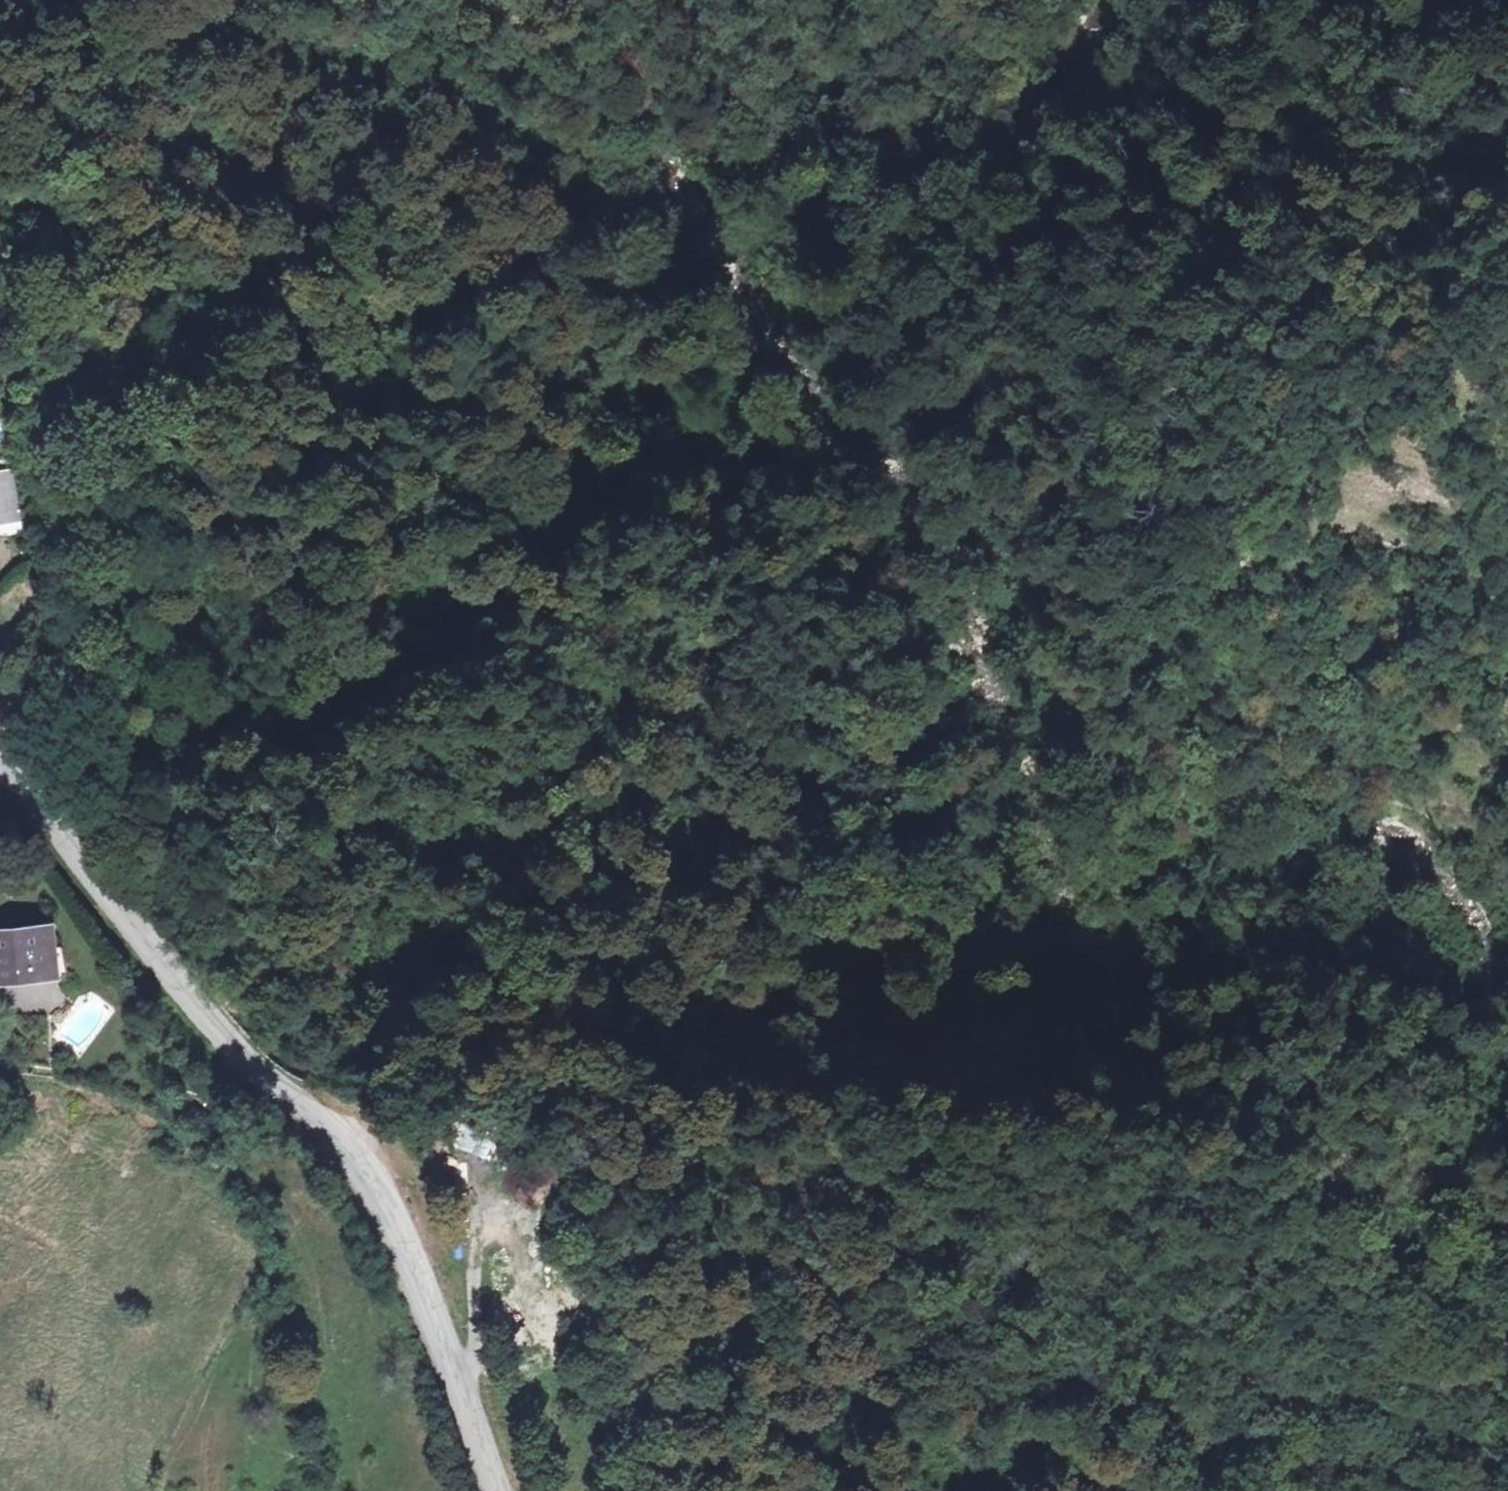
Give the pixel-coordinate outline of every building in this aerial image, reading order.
[(0,480),(0,534),(37,529),(30,476),(0,480)] [(46,910),(0,915),(0,961),(48,957),(46,910)]
